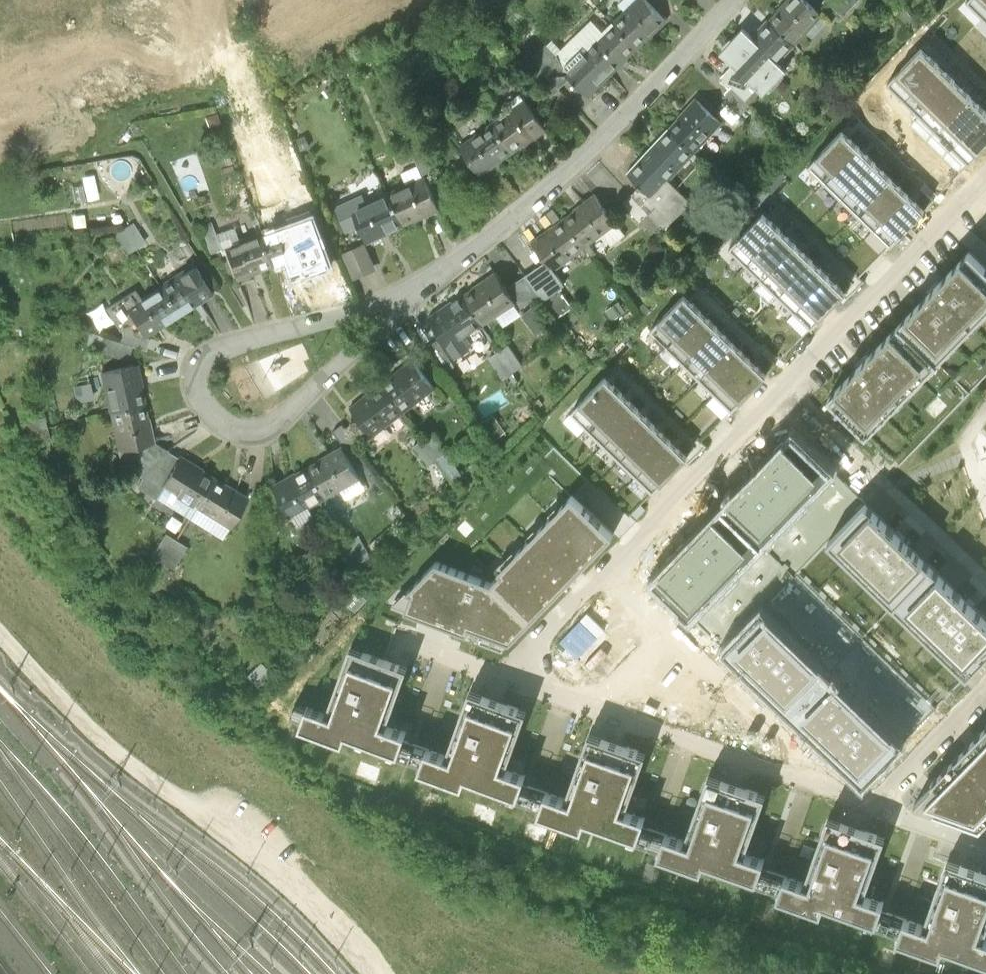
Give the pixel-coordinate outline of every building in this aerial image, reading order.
[(636,48),(664,21),(644,0),(623,0),(618,4),(626,13),(614,25),(636,48)] [(794,42),(804,31),(820,14),(805,0),(788,0),(770,20),(794,42)] [(843,14),(850,6),(856,0),(827,0),(843,14)] [(966,2),(983,18),(985,15),(985,0),(968,0),(966,2)] [(902,8),(895,15),(912,30),(918,23),(902,8)] [(820,14),(804,31),(811,37),(827,20),(820,14)] [(743,50),(766,72),(780,57),(794,42),(770,20),(743,50)] [(568,79),(585,96),(636,48),(614,25),(586,52),(572,38),(556,56),(563,73),(568,79)] [(563,73),(556,56),(546,45),(531,58),(544,73),(558,89),(568,79),(563,73)] [(938,65),(921,49),(887,84),(904,100),(938,65)] [(780,57),(766,72),(774,78),(787,64),(780,57)] [(938,65),(904,100),(920,116),(954,81),(938,65)] [(558,89),(544,73),(535,81),(549,97),(558,89)] [(742,79),(735,88),(751,103),(758,94),(742,79)] [(954,81),(920,116),(937,131),(970,96),(954,81)] [(727,96),(743,111),(751,103),(735,88),(727,96)] [(865,127),(883,143),(911,112),(893,96),(865,127)] [(937,131),(953,147),(985,113),(985,111),(970,96),(937,131)] [(669,128),(692,149),(719,120),(696,99),(669,128)] [(512,153),(544,129),(526,104),(494,127),(512,153)] [(953,147),(970,163),(985,146),(985,113),(953,147)] [(494,127),(462,151),(480,176),(512,153),(494,127)] [(641,185),(651,195),(658,201),(673,216),(690,200),(666,178),(692,149),(669,128),(628,173),(641,185)] [(817,157),(809,166),(825,182),(834,173),(859,147),(842,130),(817,157)] [(421,147),(410,152),(421,173),(432,168),(421,147)] [(834,173),(825,182),(841,198),(850,188),(875,162),(859,147),(834,173)] [(850,188),(841,198),(858,213),(866,204),(892,178),(875,162),(850,188)] [(866,204),(858,213),(874,229),(883,220),(908,194),(892,178),(866,204)] [(388,196),(401,224),(437,208),(425,179),(388,196)] [(72,187),(74,202),(85,200),(83,185),(72,187)] [(662,227),(673,216),(658,201),(651,195),(641,185),(631,195),(647,211),(659,224),(662,227)] [(594,194),(563,218),(585,247),(603,232),(616,223),(594,194)] [(883,220),(874,229),(890,245),(899,235),(924,209),(908,194),(883,220)] [(647,211),(631,195),(623,202),(639,219),(640,218),(647,211)] [(357,223),(365,240),(401,224),(388,196),(365,206),(352,212),(357,223)] [(344,229),(357,223),(352,212),(365,206),(362,198),(335,210),(344,229)] [(647,211),(640,218),(652,231),(659,224),(647,211)] [(738,239),(729,248),(746,264),(755,255),(780,229),(763,212),(738,239)] [(331,265),(313,216),(262,234),(274,267),(287,262),(291,275),(302,271),(303,275),(331,265)] [(545,261),(553,272),(554,271),(585,247),(563,218),(531,243),(545,261)] [(124,228),(135,246),(144,240),(133,222),(124,228)] [(624,234),(616,223),(603,232),(611,244),(624,234)] [(212,224),(200,228),(211,255),(222,250),(212,224)] [(114,234),(125,252),(135,246),(124,228),(114,234)] [(755,255),(746,264),(762,279),(771,271),(796,244),(780,229),(755,255)] [(262,234),(224,248),(236,281),(274,267),(262,234)] [(771,271),(762,279),(779,295),(787,286),(812,260),(796,244),(771,271)] [(372,268),(362,246),(341,255),(352,277),(372,268)] [(899,325),(938,362),(985,312),(985,268),(970,251),(962,259),(906,318),(899,325)] [(787,286),(779,295),(795,311),(804,302),(829,276),(812,260),(787,286)] [(545,261),(525,276),(539,295),(543,300),(559,289),(564,284),(554,271),(553,272),(545,261)] [(161,288),(178,314),(210,294),(193,267),(161,288)] [(495,271),(462,294),(481,323),(495,313),(504,326),(523,313),(520,308),(506,288),(495,271)] [(539,295),(525,276),(506,288),(520,308),(539,295)] [(804,302),(795,311),(812,327),(820,318),(845,292),(829,276),(804,302)] [(140,331),(146,338),(145,335),(178,314),(161,288),(140,302),(134,292),(109,308),(124,332),(133,335),(140,331)] [(543,300),(543,301),(557,319),(557,318),(573,307),(559,289),(543,300)] [(462,294),(428,317),(456,358),(470,348),(462,337),(482,324),(481,323),(462,294)] [(659,321),(650,330),(667,346),(676,337),(701,311),(684,294),(659,321)] [(106,303),(91,310),(100,330),(115,323),(106,303)] [(533,307),(522,315),(535,333),(545,326),(533,307)] [(676,337),(667,346),(683,362),(692,353),(717,326),(701,311),(676,337)] [(835,391),(828,398),(867,436),(938,362),(899,325),(892,332),(835,391)] [(692,353),(683,362),(700,377),(708,368),(734,342),(717,326),(692,353)] [(124,332),(125,333),(122,343),(131,346),(146,351),(150,340),(146,339),(146,338),(140,331),(133,335),(124,332)] [(122,343),(105,338),(101,350),(127,358),(131,346),(122,343)] [(450,358),(438,340),(429,346),(441,365),(450,358)] [(708,368),(700,377),(716,393),(725,384),(750,358),(734,342),(708,368)] [(500,350),(513,370),(523,363),(510,344),(500,350)] [(504,376),(513,370),(500,350),(491,357),(504,376)] [(725,384),(716,393),(733,409),(742,400),(767,374),(750,358),(725,384)] [(413,360),(383,384),(402,410),(433,385),(413,360)] [(137,365),(104,373),(112,412),(143,404),(140,391),(142,390),(137,365)] [(564,366),(555,375),(561,381),(570,372),(564,366)] [(580,403),(571,412),(588,428),(597,419),(622,393),(605,377),(580,403)] [(383,384),(351,410),(371,435),(402,410),(383,384)] [(597,419),(588,428),(604,444),(613,435),(638,409),(622,393),(597,419)] [(143,404),(112,412),(120,450),(118,451),(122,466),(125,466),(136,458),(134,448),(154,443),(148,418),(146,418),(143,404)] [(613,435),(604,444),(621,459),(629,450),(655,424),(638,409),(613,435)] [(20,423),(23,432),(46,427),(43,417),(20,423)] [(342,423),(333,430),(347,449),(356,442),(342,423)] [(629,450),(621,459),(637,475),(646,466),(671,440),(655,424),(629,450)] [(46,427),(23,432),(25,442),(48,437),(46,427)] [(833,472),(791,431),(653,580),(691,618),(833,472)] [(434,432),(424,440),(436,457),(451,478),(462,471),(434,432)] [(424,440),(415,446),(427,463),(436,457),(424,440)] [(646,466),(637,475),(654,491),(663,482),(688,456),(671,440),(646,466)] [(140,470),(167,452),(154,443),(134,448),(136,458),(139,467),(140,470)] [(308,468),(324,496),(358,477),(343,448),(308,468)] [(161,487),(178,458),(167,452),(140,470),(138,472),(142,478),(137,486),(156,498),(162,488),(161,487)] [(195,508),(214,477),(180,456),(178,458),(161,487),(162,488),(156,498),(189,519),(195,508)] [(308,468),(273,488),(289,516),(324,496),(308,468)] [(214,477),(195,508),(228,529),(248,498),(214,477)] [(492,581),(532,620),(613,534),(572,494),(499,570),(501,572),(492,581)] [(640,506),(632,515),(637,519),(645,510),(640,506)] [(865,506),(801,572),(938,704),(985,655),(985,622),(865,506)] [(163,562),(174,542),(163,535),(151,555),(163,562)] [(360,535),(350,541),(361,560),(370,554),(360,535)] [(351,565),(361,560),(350,541),(340,546),(351,565)] [(184,548),(174,542),(163,562),(172,568),(184,548)] [(532,620),(492,581),(436,562),(407,591),(411,593),(404,610),(468,633),(471,626),(511,641),(532,620)] [(356,586),(344,600),(355,610),(367,597),(356,586)] [(901,744),(763,610),(724,649),(862,783),(901,744)] [(575,659),(595,637),(576,619),(555,641),(575,659)] [(407,669),(349,649),(325,715),(306,708),(299,729),(343,745),(346,736),(398,755),(405,735),(386,728),(407,669)] [(273,673),(262,662),(249,676),(260,687),(273,673)] [(526,712),(469,691),(445,758),(425,751),(418,771),(462,787),(465,779),(518,797),(525,777),(506,770),(526,712)] [(932,783),(934,785),(914,805),(980,829),(985,823),(985,727),(932,783)] [(646,755),(588,734),(564,801),(545,794),(538,814),(582,830),(585,821),(637,840),(645,820),(625,813),(646,755)] [(765,797),(707,777),(684,843),(664,836),(657,857),(701,873),(704,864),(757,882),(764,862),(744,855),(765,797)] [(809,808),(811,796),(792,793),(790,804),(809,808)] [(803,886),(783,879),(776,899),(820,915),(824,906),(876,925),(883,905),(863,898),(884,840),(827,819),(803,886)] [(903,921),(896,942),(940,957),(943,949),(985,965),(985,942),(983,941),(985,932),(985,876),(946,862),(923,928),(903,921)]
